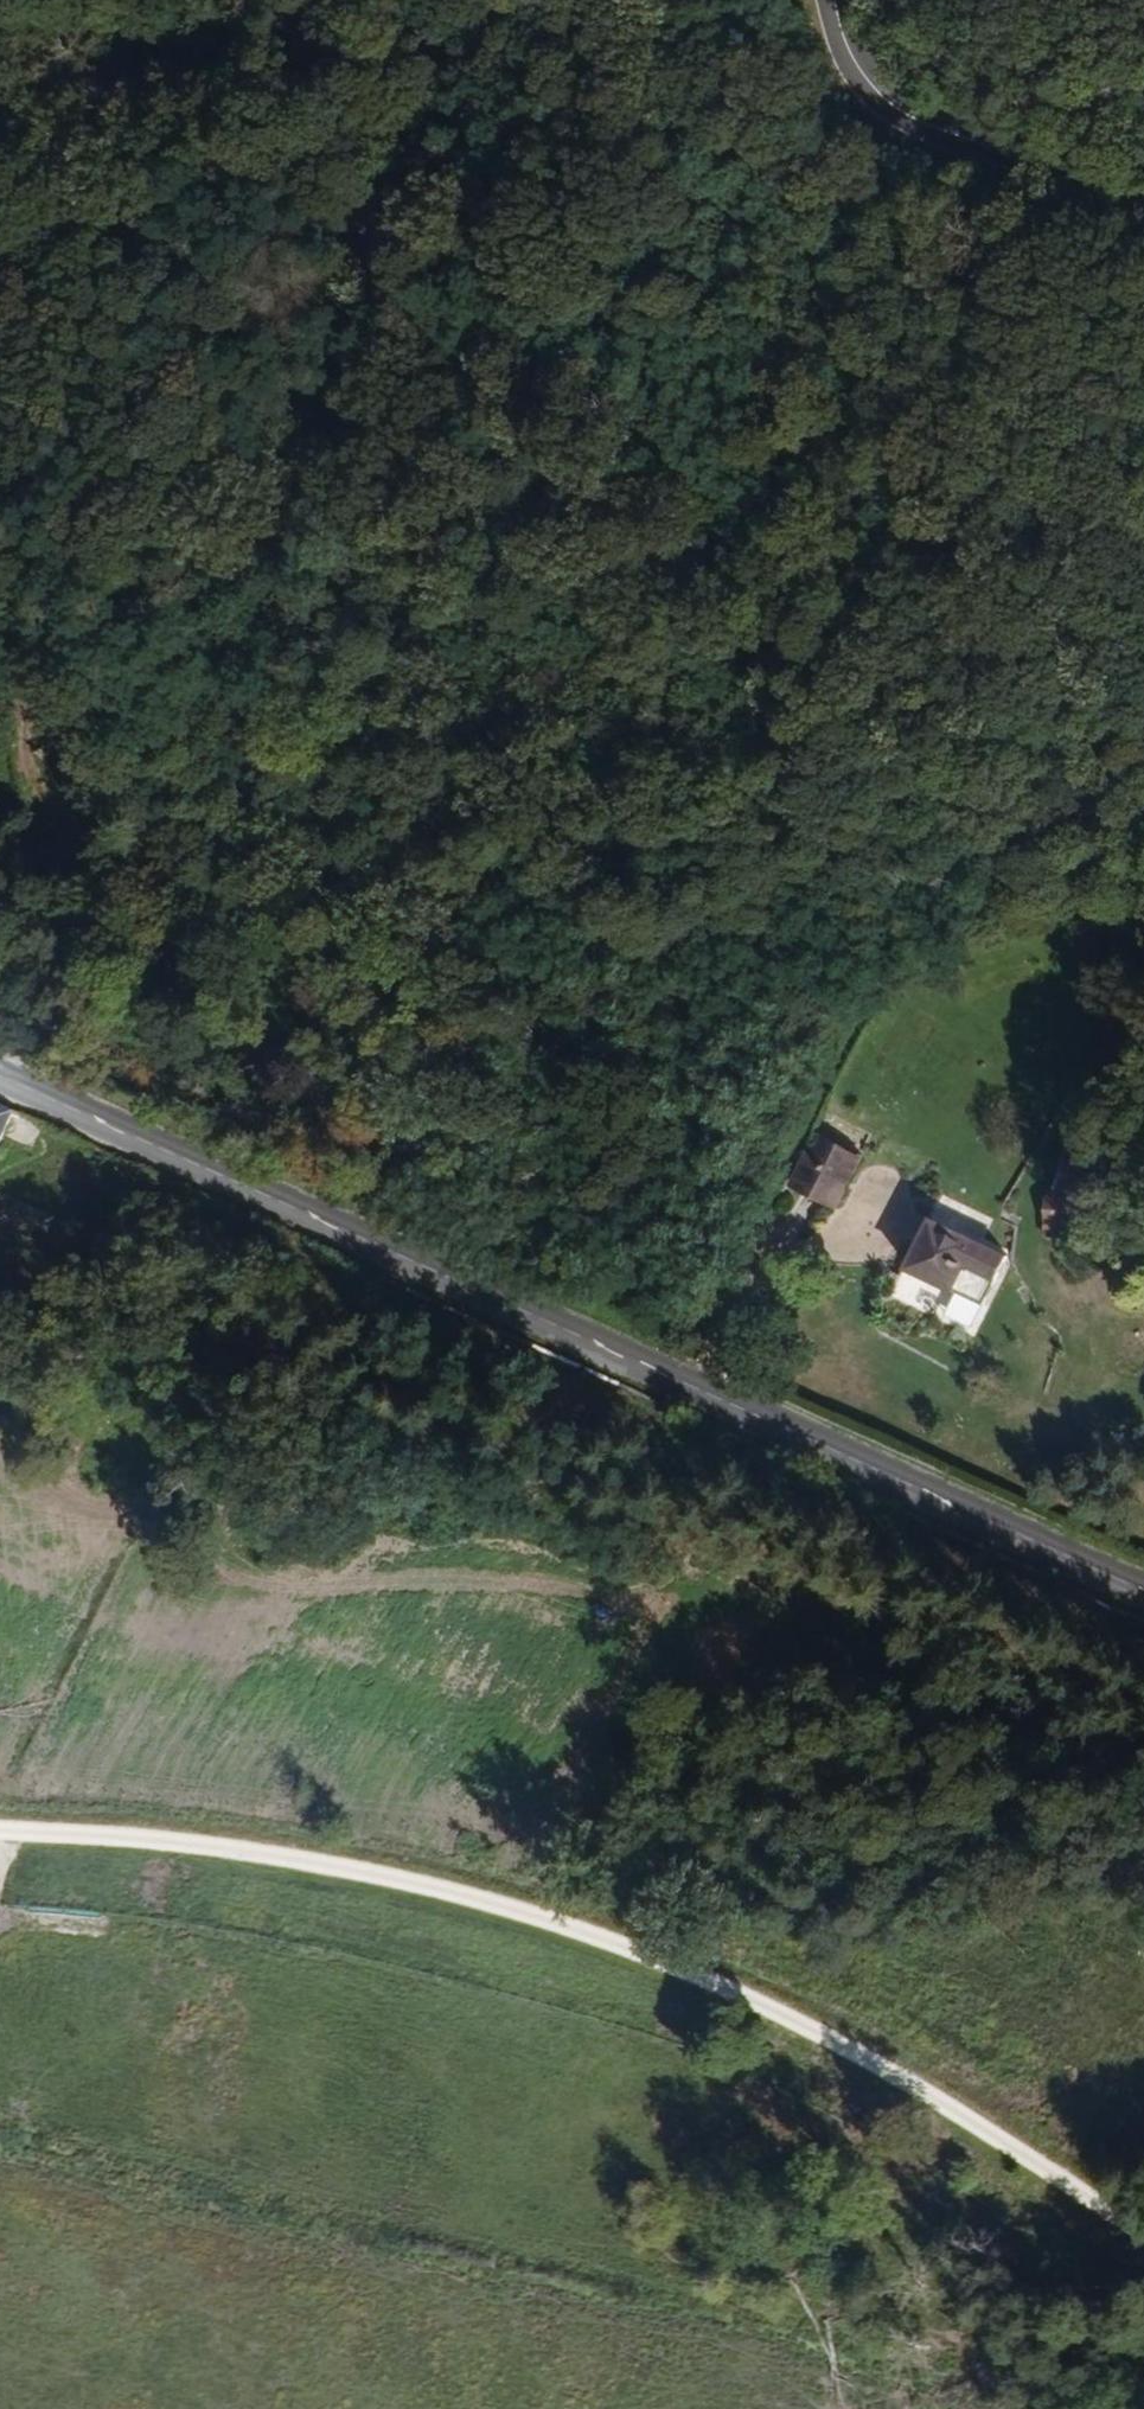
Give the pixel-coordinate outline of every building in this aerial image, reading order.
[(8,1103),(0,1099),(0,1120),(8,1103)] [(811,1238),(839,1190),(794,1166),(768,1216),(811,1238)] [(1097,1237),(1110,1181),(1060,1169),(1046,1225),(1097,1237)] [(978,1306),(1005,1250),(931,1212),(903,1267),(978,1306)]
